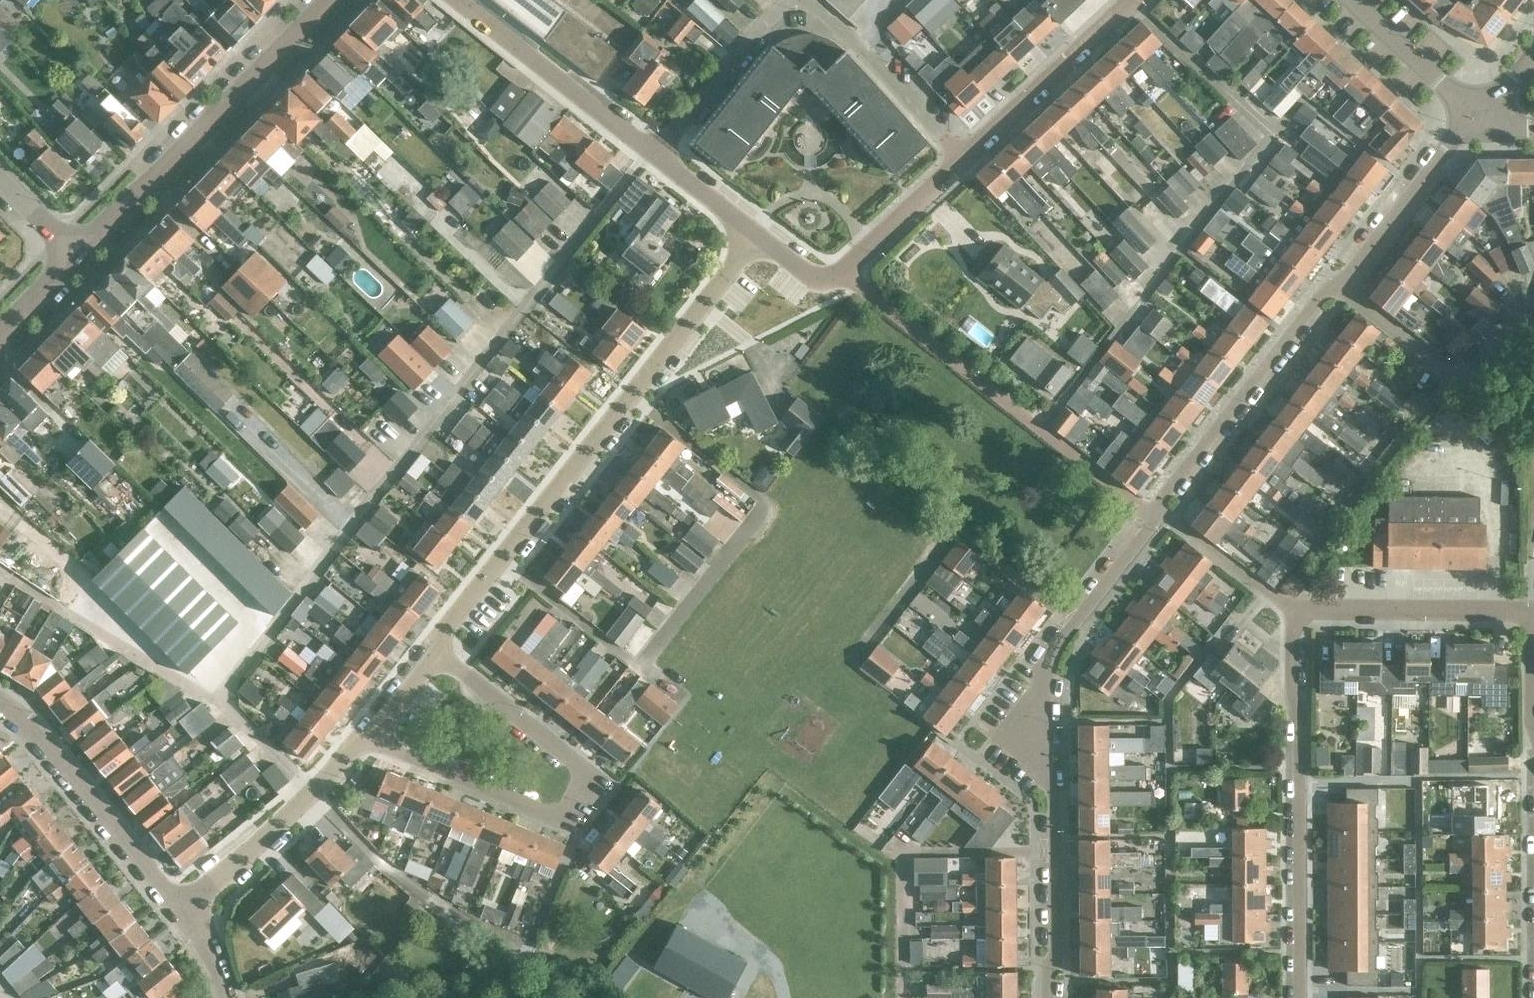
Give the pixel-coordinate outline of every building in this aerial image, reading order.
[(145,32),(157,44),(154,48),(168,62),(167,63),(193,88),(227,53),(179,6),(184,0),(155,0),(145,10),(151,16),(150,17),(155,22),(150,27),(149,26),(144,32),(145,32)] [(215,0),(201,0),(213,16),(206,24),(231,48),(246,33),(220,8),(215,0)] [(220,8),(246,33),(262,18),(255,12),(247,3),(244,0),(215,0),(220,8)] [(247,3),(255,12),(262,18),(279,1),(279,0),(244,0),(247,3)] [(374,2),(402,29),(403,29),(416,16),(429,29),(438,20),(416,0),(415,0),(414,1),(413,0),(376,0),(374,2)] [(543,42),(596,83),(618,54),(595,36),(592,39),(586,35),(588,32),(546,0),(490,0),(543,42)] [(630,6),(645,19),(659,3),(656,0),(636,0),(630,6)] [(703,0),(697,0),(687,10),(710,32),(723,18),(703,0)] [(730,13),(741,2),(740,0),(716,0),(730,13)] [(830,6),(847,21),(855,12),(843,0),(836,0),(830,6)] [(855,12),(863,3),(860,0),(843,0),(855,12)] [(907,8),(923,25),(950,0),(915,0),(907,8)] [(1034,0),(1019,0),(1026,6),(1023,9),(1022,7),(1011,19),(1034,43),(1055,23),(1034,0)] [(1055,23),(1079,0),(1034,0),(1055,23)] [(1192,8),(1199,0),(1183,0),(1192,8)] [(1292,3),(1289,0),(1245,0),(1230,15),(1218,29),(1206,42),(1216,52),(1204,65),(1221,80),(1255,43),(1292,3)] [(1205,7),(1212,14),(1220,6),(1230,15),(1245,0),(1211,0),(1205,7)] [(1435,0),(1409,0),(1424,13),(1435,0)] [(1424,13),(1437,25),(1439,23),(1443,26),(1445,24),(1486,46),(1509,17),(1493,5),(1487,0),(1435,0),(1424,13)] [(1493,5),(1509,17),(1522,0),(1487,0),(1493,5)] [(374,2),(351,27),(375,51),(385,61),(392,54),(381,44),(387,38),(390,41),(402,29),(374,2)] [(990,14),(978,25),(988,36),(1014,62),(1034,43),(1011,19),(995,2),(986,10),(990,14)] [(1255,68),(1254,67),(1239,83),(1248,92),(1289,47),(1313,22),(1292,3),(1255,43),(1268,54),(1255,68)] [(7,38),(19,26),(0,7),(0,32),(7,38)] [(904,11),(886,29),(904,46),(921,29),(904,11)] [(149,26),(143,15),(135,23),(144,32),(149,26)] [(693,44),(703,32),(683,15),(667,35),(677,44),(684,37),(693,44)] [(1313,22),(1289,47),(1302,59),(1261,104),(1271,113),(1272,112),(1336,43),(1313,22)] [(1140,23),(1124,39),(1166,84),(1174,77),(1155,56),(1153,58),(1150,55),(1161,45),(1140,23)] [(409,83),(385,61),(375,51),(351,27),(331,47),(338,55),(373,88),(375,89),(386,78),(404,95),(412,87),(409,83)] [(1188,30),(1178,41),(1186,48),(1197,36),(1189,29),(1188,30)] [(11,43),(7,38),(0,32),(0,54),(11,43)] [(157,44),(145,32),(136,42),(147,52),(137,62),(138,64),(178,103),(193,88),(167,63),(168,62),(154,48),(157,44)] [(662,88),(672,76),(649,58),(658,46),(641,33),(623,56),(639,69),(623,91),(642,106),(658,85),(662,88)] [(770,48),(694,144),(731,173),(802,84),(813,94),(817,91),(893,175),(928,143),(846,53),(845,51),(844,52),(836,44),(826,38),(815,35),(803,34),(792,36),(781,41),(772,48),(771,47),(770,48)] [(988,36),(956,66),(960,69),(982,92),(1014,62),(988,36)] [(1124,39),(1107,54),(1128,76),(1138,66),(1149,78),(1160,90),(1166,84),(1124,39)] [(1361,66),(1336,43),(1272,112),(1280,119),(1302,95),(1308,101),(1322,85),(1318,82),(1324,75),(1340,89),(1341,88),(1344,86),(1361,66)] [(138,64),(137,62),(133,54),(122,66),(134,78),(138,74),(143,80),(140,84),(142,86),(122,107),(140,125),(149,116),(158,124),(178,103),(138,64)] [(1107,54),(1090,70),(1127,109),(1133,104),(1117,86),(1128,76),(1107,54)] [(321,57),(316,62),(322,71),(316,78),(334,95),(340,101),(350,110),(372,87),(338,55),(330,63),(321,57)] [(926,64),(916,73),(956,116),(965,108),(982,92),(960,69),(956,66),(948,57),(933,71),(926,64)] [(1350,96),(1332,117),(1341,125),(1362,101),(1379,83),(1361,66),(1344,86),(1342,88),(1341,88),(1350,96)] [(308,70),(288,91),(362,161),(381,141),(364,124),(357,131),(337,113),(334,116),(331,114),(328,114),(321,108),(334,95),(316,78),(308,70)] [(1074,85),(1095,107),(1104,98),(1120,116),(1127,109),(1090,70),(1074,85)] [(148,132),(140,125),(122,107),(89,75),(81,83),(102,104),(101,105),(112,116),(104,125),(114,135),(119,140),(120,140),(126,145),(126,149),(128,150),(133,150),(134,148),(134,146),(148,132)] [(502,121),(525,93),(513,83),(490,111),(502,121)] [(1397,99),(1379,83),(1362,101),(1371,109),(1366,114),(1368,116),(1358,127),(1355,125),(1350,131),(1360,140),(1367,132),(1378,119),(1397,99)] [(1095,107),(1074,85),(1058,100),(1098,143),(1101,146),(1108,139),(1096,127),(1083,117),(1095,107)] [(288,91),(265,115),(296,145),(303,151),(296,145),(311,130),(330,149),(331,148),(350,166),(358,157),(288,91)] [(535,151),(562,120),(553,113),(555,112),(531,92),(504,125),(535,151)] [(1143,93),(1137,99),(1145,108),(1152,102),(1143,93)] [(1397,99),(1378,119),(1386,126),(1368,146),(1390,164),(1408,144),(1406,143),(1424,124),(1397,99)] [(1058,100),(1041,115),(1062,137),(1074,126),(1081,141),(1090,151),(1098,143),(1058,100)] [(93,155),(102,146),(69,114),(69,115),(56,103),(48,111),(61,123),(58,126),(64,131),(55,140),(83,166),(85,164),(88,166),(96,158),(93,155)] [(1317,116),(1303,105),(1292,119),(1306,130),(1309,127),(1317,116)] [(94,129),(102,121),(87,106),(81,112),(82,112),(79,115),(94,129)] [(296,145),(265,115),(242,139),(265,161),(280,146),(294,160),(303,151),(296,145)] [(1041,115),(1024,131),(1056,165),(1064,174),(1069,179),(1077,172),(1072,167),(1052,146),(1062,137),(1041,115)] [(564,117),(562,120),(535,151),(538,148),(567,172),(594,141),(564,117)] [(1221,142),(1239,126),(1230,117),(1213,133),(1221,142)] [(1239,126),(1221,142),(1230,152),(1247,135),(1239,126)] [(1306,130),(1300,138),(1310,146),(1333,164),(1340,169),(1347,175),(1370,193),(1387,171),(1364,153),(1356,164),(1347,157),(1345,160),(1335,152),(1337,149),(1309,127),(1306,130)] [(55,194),(75,174),(32,131),(23,140),(40,157),(29,168),(55,194)] [(1069,179),(1064,174),(1056,165),(1024,131),(1008,146),(1028,168),(1039,179),(1046,172),(1060,188),(1069,179)] [(1367,132),(1360,140),(1364,143),(1371,136),(1367,132)] [(1139,135),(1130,143),(1138,151),(1147,143),(1139,135)] [(1247,135),(1230,152),(1238,161),(1256,144),(1247,135)] [(285,181),(265,161),(242,139),(221,161),(246,186),(249,189),(257,196),(262,196),(268,190),(268,185),(260,178),(266,172),(271,176),(268,179),(278,188),(285,181)] [(1213,165),(1224,154),(1211,140),(1200,150),(1213,165)] [(567,172),(564,176),(572,183),(584,169),(611,191),(624,175),(610,163),(614,158),(594,141),(567,172)] [(1148,145),(1140,153),(1149,163),(1158,156),(1148,145)] [(1286,145),(1277,155),(1286,163),(1295,152),(1286,145)] [(1019,177),(1028,168),(1008,146),(991,161),(1034,207),(1042,215),(1049,208),(1019,177)] [(1301,158),(1330,181),(1339,170),(1340,169),(1333,164),(1310,146),(1301,158)] [(1202,178),(1211,170),(1194,152),(1186,160),(1194,169),(1202,178)] [(1288,179),(1295,170),(1286,163),(1277,155),(1270,164),(1288,179)] [(1506,161),(1506,184),(1507,184),(1507,197),(1511,209),(1520,205),(1519,184),(1533,184),(1533,160),(1506,161)] [(246,186),(221,161),(195,187),(217,208),(231,195),(234,198),(246,186)] [(1034,207),(991,161),(975,177),(995,199),(1005,191),(1027,214),(1034,207)] [(1506,184),(1506,161),(1476,161),(1455,189),(1471,201),(1479,208),(1487,214),(1492,217),(1506,240),(1521,275),(1533,270),(1533,264),(1524,243),(1524,242),(1520,234),(1511,209),(1507,197),(1506,184)] [(1267,166),(1261,174),(1271,182),(1278,174),(1267,166)] [(1173,193),(1182,202),(1198,187),(1181,168),(1172,177),(1164,184),(1169,189),(1173,193)] [(1194,169),(1188,174),(1196,183),(1202,178),(1194,169)] [(1113,175),(1106,181),(1112,187),(1118,182),(1113,175)] [(1347,175),(1347,176),(1331,196),(1354,214),(1370,193),(1347,175)] [(1273,209),(1284,196),(1260,177),(1249,190),(1273,209)] [(657,270),(669,255),(655,243),(679,212),(635,178),(615,203),(639,221),(624,241),(629,245),(622,255),(639,269),(630,281),(645,293),(661,273),(657,270)] [(1069,179),(1060,188),(1071,199),(1080,191),(1069,179)] [(1354,214),(1331,196),(1312,181),(1306,189),(1317,198),(1314,201),(1322,207),(1314,217),(1337,235),(1354,214)] [(554,220),(571,203),(550,182),(533,199),(554,220)] [(196,187),(177,207),(203,232),(213,222),(240,248),(249,238),(243,232),(217,208),(196,187)] [(1137,187),(1132,192),(1132,198),(1136,202),(1144,195),(1137,187)] [(465,188),(448,205),(462,219),(479,202),(465,188)] [(1188,209),(1182,202),(1173,193),(1169,189),(1157,199),(1176,220),(1188,209)] [(1487,214),(1471,201),(1455,189),(1438,210),(1461,228),(1470,236),(1487,214)] [(1235,190),(1222,207),(1237,218),(1250,201),(1235,190)] [(433,191),(426,197),(440,211),(446,204),(433,191)] [(511,191),(508,203),(521,206),(524,194),(511,191)] [(536,239),(552,222),(531,202),(515,218),(536,239)] [(1337,235),(1314,217),(1295,202),(1289,211),(1299,219),(1289,231),(1321,256),(1337,235)] [(344,227),(349,222),(333,207),(324,217),(350,241),(355,236),(344,227)] [(1126,210),(1111,224),(1141,256),(1156,242),(1126,210)] [(1449,243),(1461,228),(1438,210),(1421,232),(1437,244),(1444,250),(1457,259),(1462,252),(1449,243)] [(413,212),(401,223),(411,232),(422,221),(413,212)] [(168,217),(150,235),(174,259),(193,277),(200,270),(182,253),(194,241),(168,217)] [(515,261),(532,243),(510,222),(493,240),(515,261)] [(1277,222),(1268,233),(1280,242),(1272,252),(1304,277),(1321,256),(1289,231),(1277,222)] [(251,223),(243,232),(249,238),(256,245),(265,236),(251,223)] [(1437,244),(1421,232),(1405,253),(1427,271),(1447,286),(1455,275),(1436,260),(1444,250),(1437,244)] [(1202,233),(1190,247),(1202,256),(1214,242),(1202,233)] [(1287,299),(1304,277),(1249,234),(1240,245),(1253,255),(1245,265),(1287,299)] [(127,259),(151,283),(170,263),(174,267),(174,271),(172,273),(179,281),(188,272),(150,235),(127,259)] [(1123,242),(1109,254),(1109,255),(1133,281),(1147,268),(1123,242)] [(1533,264),(1533,242),(1524,242),(1524,243),(1533,264)] [(357,263),(339,245),(325,260),(343,277),(357,263)] [(1083,295),(1060,269),(1045,283),(1032,273),(1033,272),(1031,270),(1030,271),(1022,265),(1022,263),(1021,262),(1020,263),(1011,256),(1013,254),(1003,245),(976,278),(987,287),(988,285),(997,292),(996,293),(998,294),(999,293),(1007,300),(1007,301),(1008,302),(1009,301),(1017,308),(1016,309),(1018,310),(1022,305),(1039,320),(1051,306),(1060,314),(1069,306),(1070,307),(1083,295)] [(255,253),(238,270),(270,300),(286,283),(255,253)] [(1419,281),(1427,271),(1405,253),(1388,274),(1411,292),(1430,307),(1437,298),(1425,289),(1427,286),(1419,281)] [(1484,285),(1494,275),(1484,265),(1486,263),(1476,253),(1464,266),(1484,285)] [(337,275),(317,255),(305,266),(326,286),(337,275)] [(1232,255),(1224,266),(1237,275),(1257,291),(1248,302),(1271,320),(1287,299),(1250,269),(1245,265),(1232,255)] [(127,259),(111,276),(168,331),(173,326),(155,309),(166,298),(151,283),(127,259)] [(1115,286),(1124,279),(1108,260),(1099,268),(1115,286)] [(570,262),(554,282),(563,289),(570,281),(585,292),(593,281),(579,270),(570,262)] [(1196,269),(1189,277),(1198,284),(1205,276),(1196,269)] [(238,270),(221,287),(253,317),(270,300),(238,270)] [(1103,311),(1117,298),(1094,273),(1080,285),(1103,311)] [(1411,292),(1388,274),(1369,299),(1411,332),(1419,321),(1400,306),(1411,292)] [(111,276),(95,292),(119,317),(124,312),(142,329),(137,335),(163,360),(174,371),(192,388),(217,413),(235,395),(192,353),(190,355),(167,332),(168,331),(111,276)] [(1227,328),(1250,346),(1266,325),(1209,279),(1199,292),(1235,319),(1227,328)] [(1168,280),(1160,291),(1169,298),(1177,287),(1168,280)] [(1489,319),(1498,308),(1473,289),(1464,300),(1489,319)] [(602,329),(608,334),(630,351),(632,348),(634,349),(642,339),(640,338),(644,332),(617,310),(622,304),(604,290),(592,306),(609,319),(602,329)] [(79,309),(102,333),(103,334),(110,326),(122,338),(125,336),(156,367),(163,360),(137,335),(119,317),(95,292),(79,309)] [(571,322),(579,311),(557,293),(549,304),(571,322)] [(227,321),(235,312),(219,296),(210,304),(227,321)] [(1437,298),(1430,307),(1441,315),(1448,307),(1437,298)] [(433,318),(455,340),(473,322),(450,301),(433,318)] [(96,364),(115,345),(103,334),(102,333),(79,309),(61,328),(84,352),(96,364)] [(1158,342),(1172,325),(1154,311),(1140,328),(1158,342)] [(1357,315),(1340,337),(1362,354),(1370,344),(1378,350),(1381,347),(1392,356),(1398,348),(1379,333),(1357,315)] [(530,317),(522,326),(531,333),(539,324),(530,317)] [(1250,346),(1227,328),(1217,342),(1197,326),(1191,334),(1211,350),(1233,367),(1250,346)] [(84,352),(61,328),(39,350),(65,375),(77,363),(84,370),(86,368),(99,381),(106,374),(96,364),(84,352)] [(436,369),(451,353),(427,329),(411,345),(436,369)] [(1444,350),(1458,361),(1473,341),(1458,330),(1444,350)] [(630,351),(608,334),(599,345),(597,343),(595,345),(585,337),(579,344),(613,371),(630,351)] [(397,336),(377,356),(413,391),(433,371),(397,336)] [(1078,336),(1065,352),(1084,368),(1097,351),(1078,336)] [(1340,337),(1323,358),(1346,376),(1365,391),(1371,384),(1351,368),(1362,354),(1340,337)] [(1052,395),(1070,373),(1025,338),(1008,360),(1052,395)] [(508,340),(500,351),(510,359),(519,348),(508,340)] [(1115,342),(1099,362),(1124,382),(1140,362),(1115,342)] [(1233,367),(1211,350),(1202,360),(1194,354),(1192,356),(1181,348),(1175,356),(1217,388),(1233,367)] [(545,352),(537,362),(538,363),(538,364),(575,393),(591,374),(569,356),(560,349),(553,357),(545,352)] [(65,375),(39,350),(19,371),(57,407),(64,400),(55,392),(52,395),(46,389),(62,374),(64,376),(65,375)] [(1323,358),(1307,379),(1329,397),(1337,403),(1348,412),(1354,404),(1343,396),(1345,392),(1337,386),(1346,376),(1323,358)] [(494,359),(488,366),(501,377),(507,369),(494,359)] [(538,364),(532,371),(549,384),(541,394),(541,395),(540,395),(561,412),(575,393),(538,364)] [(1164,369),(1158,377),(1177,392),(1200,409),(1217,388),(1185,364),(1175,377),(1164,369)] [(1097,366),(1088,377),(1097,384),(1106,373),(1097,366)] [(713,388),(684,403),(698,430),(727,415),(729,420),(747,411),(758,433),(776,424),(750,373),(714,391),(713,388)] [(1147,390),(1133,379),(1127,385),(1142,397),(1147,390)] [(1307,379),(1290,400),(1312,418),(1337,437),(1343,429),(1327,416),(1337,403),(1329,397),(1307,379)] [(0,391),(0,402),(21,423),(31,433),(48,416),(11,380),(0,391)] [(500,380),(493,389),(546,431),(561,412),(540,395),(530,387),(522,397),(500,380)] [(1371,384),(1365,391),(1390,410),(1395,414),(1402,404),(1397,400),(1373,382),(1371,384)] [(1066,406),(1078,416),(1094,394),(1082,385),(1066,406)] [(546,431),(493,389),(486,398),(517,424),(510,433),(531,450),(546,431)] [(399,426),(416,409),(399,392),(382,410),(399,426)] [(1177,392),(1161,413),(1183,431),(1200,409),(1177,392)] [(1183,431),(1161,413),(1154,422),(1121,395),(1111,407),(1144,434),(1166,452),(1183,431)] [(821,418),(796,398),(778,421),(789,429),(777,444),(791,456),(821,418)] [(1290,400),(1273,421),(1295,439),(1318,457),(1321,453),(1326,446),(1304,429),(1312,418),(1290,400)] [(3,441),(21,458),(25,453),(36,463),(41,458),(13,431),(21,423),(0,402),(0,438),(3,441)] [(1065,408),(1050,426),(1062,436),(1077,418),(1065,408)] [(1375,433),(1383,423),(1364,408),(1356,418),(1375,433)] [(349,474),(366,456),(318,409),(299,428),(324,452),(325,451),(349,474)] [(531,450),(510,433),(502,442),(466,414),(458,423),(516,468),(531,450)] [(1273,421),(1257,442),(1279,460),(1292,470),(1316,488),(1323,479),(1296,458),(1305,447),(1295,439),(1273,421)] [(516,468),(458,423),(451,432),(488,461),(480,471),(501,487),(516,468)] [(1345,428),(1337,437),(1357,453),(1365,443),(1345,428)] [(662,429),(645,450),(709,501),(715,494),(679,465),(680,464),(674,459),(684,447),(662,429)] [(1166,452),(1144,434),(1136,445),(1120,433),(1112,443),(1150,473),(1166,452)] [(2,448),(0,450),(0,454),(13,466),(21,458),(3,441),(0,438),(0,446),(2,448)] [(90,440),(66,464),(92,490),(116,466),(90,440)] [(1257,442),(1240,463),(1271,487),(1280,494),(1282,496),(1292,504),(1298,495),(1282,482),(1292,470),(1279,460),(1257,442)] [(1112,443),(1095,464),(1111,476),(1111,477),(1133,494),(1150,473),(1112,443)] [(645,450),(630,470),(652,487),(661,476),(693,501),(691,504),(708,518),(717,507),(709,501),(645,450)] [(1321,453),(1318,457),(1331,467),(1332,466),(1334,464),(1334,463),(1321,453)] [(1351,482),(1359,471),(1340,456),(1334,463),(1334,464),(1332,466),(1351,482)] [(219,457),(205,471),(224,489),(237,475),(219,457)] [(1240,463),(1224,484),(1246,502),(1257,488),(1276,503),(1282,496),(1280,494),(1271,487),(1240,463)] [(452,464),(444,473),(465,489),(486,506),(501,487),(480,471),(472,480),(452,464)] [(777,475),(764,465),(750,482),(763,492),(777,475)] [(339,499),(355,484),(339,468),(324,484),(339,499)] [(614,490),(634,506),(636,507),(644,497),(653,505),(655,503),(669,515),(670,514),(680,522),(685,515),(670,502),(652,487),(630,470),(614,490)] [(55,472),(50,477),(59,487),(65,481),(55,472)] [(22,508),(33,497),(8,473),(4,477),(0,473),(0,487),(22,508)] [(465,489),(444,473),(441,477),(437,482),(458,499),(450,508),(470,525),(486,506),(465,489)] [(405,474),(397,484),(414,497),(421,486),(405,474)] [(742,493),(720,475),(716,481),(738,499),(742,493)] [(1395,476),(1385,476),(1385,490),(1395,490),(1395,476)] [(161,480),(149,492),(160,503),(172,491),(161,480)] [(1224,484),(1207,505),(1240,530),(1249,538),(1255,531),(1235,516),(1246,502),(1224,484)] [(287,485),(274,499),(305,529),(318,516),(287,485)] [(184,486),(166,504),(180,518),(198,499),(184,486)] [(614,490),(596,512),(617,528),(634,506),(614,490)] [(470,525),(450,508),(429,492),(423,500),(442,515),(432,527),(455,545),(470,525)] [(738,523),(744,516),(716,494),(710,501),(738,523)] [(1373,518),(1373,535),(1372,567),(1387,567),(1387,568),(1484,569),(1484,525),(1479,525),(1479,496),(1388,495),(1388,518),(1373,518)] [(1283,497),(1276,507),(1295,521),(1302,511),(1283,497)] [(225,498),(211,512),(223,524),(237,510),(225,498)] [(198,499),(180,518),(193,531),(211,513),(198,499)] [(1304,499),(1298,506),(1308,514),(1314,507),(1304,499)] [(1207,505),(1190,527),(1213,544),(1222,533),(1241,548),(1249,538),(1240,530),(1207,505)] [(398,520),(381,507),(368,522),(385,536),(398,520)] [(273,508),(257,524),(270,536),(290,555),(305,539),(285,519),(273,508)] [(596,512),(579,533),(599,549),(608,539),(614,544),(618,539),(629,548),(634,542),(623,533),(617,528),(596,512)] [(211,513),(193,531),(206,544),(224,526),(211,513)] [(247,545),(259,533),(241,515),(229,527),(247,545)] [(365,522),(355,536),(375,552),(386,539),(365,522)] [(719,541),(695,523),(681,540),(705,558),(719,541)] [(224,526),(206,544),(220,557),(238,539),(224,526)] [(629,526),(623,533),(634,542),(640,534),(629,526)] [(455,545),(432,527),(413,550),(436,568),(455,545)] [(143,529),(92,580),(187,675),(238,623),(143,529)] [(599,549),(579,533),(562,555),(602,587),(615,597),(621,590),(594,569),(597,565),(591,560),(599,549)] [(220,557),(217,560),(233,576),(254,555),(238,539),(220,557)] [(979,556),(960,541),(942,562),(962,577),(979,556)] [(111,543),(103,550),(109,556),(117,548),(111,543)] [(1170,559),(1166,564),(1193,585),(1201,592),(1201,591),(1208,583),(1212,578),(1204,571),(1211,563),(1185,543),(1172,560),(1170,559)] [(679,544),(669,557),(691,576),(702,562),(679,544)] [(1271,555),(1290,570),(1296,563),(1276,548),(1271,555)] [(88,552),(80,561),(92,571),(100,563),(88,552)] [(254,555),(233,576),(245,588),(266,567),(254,555)] [(562,555),(544,577),(564,593),(559,600),(570,608),(585,590),(594,598),(602,587),(562,555)] [(1290,570),(1271,555),(1255,574),(1275,589),(1290,570)] [(668,589),(678,577),(656,559),(647,572),(668,589)] [(942,563),(926,583),(945,599),(961,579),(942,563)] [(1164,570),(1150,587),(1176,607),(1183,598),(1191,604),(1195,599),(1201,592),(1193,585),(1166,564),(1163,569),(1164,570)] [(266,567),(245,588),(257,600),(278,579),(266,567)] [(388,594),(396,600),(418,618),(439,591),(410,568),(398,583),(400,584),(399,586),(379,571),(372,581),(377,585),(388,594)] [(1293,598),(1302,585),(1291,576),(1281,589),(1293,598)] [(278,579),(257,600),(273,616),(292,593),(278,579)] [(1208,583),(1201,591),(1211,599),(1218,591),(1208,583)] [(377,585),(370,594),(381,603),(388,594),(377,585)] [(325,587),(313,602),(332,617),(344,602),(325,587)] [(1137,603),(1132,609),(1159,630),(1166,635),(1176,643),(1183,635),(1173,627),(1166,621),(1176,607),(1150,587),(1138,604),(1137,603)] [(1005,612),(1027,630),(1044,608),(1022,590),(1011,604),(1002,596),(995,604),(1005,612)] [(1211,599),(1201,591),(1201,592),(1195,599),(1205,607),(1211,599)] [(1218,591),(1211,599),(1221,606),(1227,598),(1218,591)] [(21,592),(14,604),(25,610),(32,598),(21,592)] [(644,618),(651,609),(634,596),(627,605),(644,618)] [(615,598),(607,610),(632,632),(642,619),(615,599),(615,598)] [(33,642),(22,635),(41,604),(34,599),(23,617),(0,654),(0,670),(12,677),(33,642)] [(396,600),(379,622),(401,640),(418,618),(396,600)] [(23,617),(4,606),(0,613),(0,654),(23,617)] [(1027,630),(1005,612),(998,621),(983,609),(973,621),(988,633),(1010,651),(1027,630)] [(1130,614),(1116,632),(1141,652),(1153,637),(1160,643),(1170,651),(1176,643),(1166,635),(1159,630),(1132,609),(1129,613),(1130,614)] [(39,654),(62,618),(52,611),(33,642),(12,677),(34,691),(35,689),(52,662),(39,654)] [(369,614),(352,635),(363,643),(384,660),(401,640),(379,622),(369,614)] [(544,615),(532,631),(536,634),(543,639),(555,624),(544,615)] [(292,619),(287,625),(294,630),(298,624),(292,619)] [(529,656),(513,677),(535,694),(551,674),(556,667),(545,659),(568,631),(557,622),(555,624),(543,639),(534,650),(529,656)] [(368,680),(384,660),(363,643),(352,635),(342,627),(335,636),(355,652),(346,663),(368,680)] [(943,652),(952,640),(938,628),(922,649),(947,669),(954,661),(943,652)] [(959,632),(952,640),(971,655),(972,654),(994,671),(1011,651),(988,633),(977,647),(959,632)] [(1102,647),(1097,653),(1124,674),(1125,673),(1133,680),(1138,673),(1130,667),(1141,652),(1116,632),(1103,648),(1102,647)] [(1183,635),(1176,643),(1194,657),(1200,650),(1183,635)] [(529,656),(507,639),(491,659),(513,677),(529,656)] [(1333,665),(1319,665),(1319,694),(1343,695),(1356,695),(1356,681),(1357,643),(1333,643),(1333,665)] [(1357,643),(1356,681),(1370,681),(1369,695),(1392,695),(1392,666),(1380,665),(1380,644),(1357,643)] [(1229,688),(1252,659),(1234,644),(1220,661),(1211,654),(1192,677),(1210,691),(1218,680),(1229,688)] [(1404,666),(1392,666),(1392,695),(1415,695),(1415,682),(1429,682),(1429,666),(1429,644),(1405,644),(1404,666)] [(1468,682),(1468,644),(1445,644),(1445,666),(1429,666),(1429,682),(1428,695),(1455,696),(1468,696),(1467,682),(1468,682)] [(1467,682),(1468,696),(1481,696),(1481,708),(1507,708),(1507,667),(1492,667),(1492,645),(1468,644),(1468,682),(1467,682)] [(97,645),(88,652),(97,665),(107,657),(97,645)] [(318,658),(311,666),(353,700),(368,680),(346,663),(334,653),(324,645),(316,656),(318,658)] [(876,647),(859,668),(882,687),(899,665),(876,647)] [(287,648),(277,660),(299,677),(309,665),(303,660),(287,648)] [(59,650),(52,662),(35,689),(49,706),(71,689),(57,672),(69,662),(59,650)] [(556,667),(551,674),(535,694),(557,712),(573,692),(573,691),(577,685),(578,685),(599,659),(588,651),(576,667),(579,669),(571,679),(556,667)] [(111,657),(102,665),(106,670),(118,660),(124,666),(130,660),(118,652),(111,657)] [(1095,659),(1081,676),(1107,696),(1124,674),(1097,653),(1093,658),(1095,659)] [(1188,653),(1171,675),(1177,680),(1194,657),(1188,653)] [(977,693),(994,671),(972,654),(971,655),(964,663),(957,657),(954,661),(947,669),(955,675),(977,693)] [(599,659),(578,685),(584,690),(593,679),(596,681),(608,665),(599,659)] [(1252,659),(1229,688),(1239,696),(1230,707),(1248,721),(1266,698),(1257,691),(1271,674),(1252,659)] [(106,670),(102,665),(93,672),(71,689),(49,706),(64,724),(91,702),(90,701),(88,703),(80,693),(107,672),(106,670)] [(324,692),(315,702),(337,720),(353,700),(311,666),(303,676),(324,692)] [(1138,673),(1133,680),(1143,688),(1150,680),(1139,672),(1138,673)] [(926,673),(919,681),(931,690),(938,696),(961,714),(977,693),(955,675),(943,691),(935,685),(937,682),(926,673)] [(1165,676),(1156,687),(1164,694),(1173,683),(1165,676)] [(91,702),(64,724),(79,742),(111,717),(102,705),(125,686),(119,679),(91,702)] [(161,706),(177,693),(181,691),(157,679),(146,688),(161,706)] [(1133,680),(1126,688),(1137,696),(1143,688),(1133,680)] [(246,681),(238,692),(256,707),(265,696),(246,681)] [(595,709),(579,729),(601,747),(617,727),(636,703),(646,689),(637,682),(621,701),(620,700),(606,718),(595,709)] [(646,689),(636,703),(664,725),(679,707),(651,684),(646,689)] [(573,692),(557,712),(579,729),(595,709),(584,700),(589,694),(584,690),(578,685),(577,685),(573,691),(573,692)] [(910,693),(903,703),(921,717),(944,735),(961,714),(938,696),(929,708),(910,693)] [(192,710),(178,694),(158,711),(173,727),(191,712),(192,710)] [(315,702),(306,714),(285,698),(278,707),(279,707),(321,740),(337,720),(315,702)] [(111,717),(79,742),(93,760),(119,739),(108,725),(112,722),(115,725),(127,716),(129,718),(138,711),(130,701),(111,717)] [(216,721),(202,703),(192,710),(191,712),(205,729),(216,721)] [(321,740),(279,707),(272,716),(282,724),(280,725),(291,734),(283,743),(305,761),(321,740)] [(617,727),(601,747),(623,765),(639,745),(617,727)] [(1078,754),(1107,754),(1143,753),(1143,739),(1107,739),(1107,727),(1078,727),(1078,754)] [(228,730),(212,743),(217,750),(218,749),(234,737),(228,730)] [(150,744),(108,778),(122,796),(164,763),(156,754),(169,743),(162,735),(150,744)] [(227,760),(244,746),(235,735),(234,737),(218,749),(227,760)] [(119,739),(93,760),(108,778),(150,744),(144,736),(128,749),(119,739)] [(901,768),(877,799),(893,811),(913,785),(926,795),(927,793),(935,783),(953,760),(931,743),(907,773),(901,768)] [(1379,748),(1362,747),(1361,772),(1378,773),(1379,748)] [(1212,748),(1194,748),(1194,765),(1212,765),(1212,748)] [(1426,761),(1426,749),(1411,749),(1410,773),(1426,773),(1426,761)] [(1405,753),(1391,753),(1391,765),(1405,765),(1405,753)] [(1107,754),(1078,754),(1079,781),(1107,781),(1145,780),(1145,766),(1107,767),(1107,754)] [(261,774),(246,755),(220,776),(236,795),(261,774)] [(1353,756),(1340,756),(1340,769),(1342,769),(1342,776),(1355,775),(1355,769),(1353,769),(1353,756)] [(164,763),(122,796),(137,814),(182,778),(186,775),(172,757),(166,761),(164,763)] [(0,760),(0,792),(8,786),(18,777),(3,758),(0,760)] [(1468,773),(1507,772),(1507,758),(1468,759),(1468,773)] [(935,783),(927,793),(940,803),(928,819),(935,825),(948,809),(956,799),(974,777),(953,760),(935,783)] [(1452,761),(1426,761),(1426,773),(1452,773),(1452,761)] [(274,764),(261,774),(276,792),(289,782),(274,764)] [(399,806),(409,781),(386,772),(383,781),(371,777),(359,807),(371,811),(375,801),(387,806),(384,811),(386,812),(382,823),(390,826),(399,805),(399,806)] [(0,792),(0,826),(10,818),(17,826),(41,806),(18,777),(8,786),(0,792)] [(974,777),(956,799),(983,821),(976,831),(962,848),(990,848),(1013,818),(997,806),(1003,799),(974,777)] [(188,785),(182,778),(137,814),(150,831),(176,811),(165,798),(169,795),(171,798),(188,785)] [(409,781),(399,806),(409,810),(401,830),(408,833),(416,837),(435,792),(409,781)] [(1107,781),(1079,781),(1079,807),(1107,807),(1151,807),(1151,792),(1107,793),(1107,781)] [(1236,829),(1246,829),(1246,812),(1247,812),(1247,781),(1221,781),(1221,811),(1236,811),(1236,829)] [(1461,816),(1451,816),(1451,835),(1472,835),(1472,836),(1493,836),(1493,817),(1487,817),(1487,786),(1461,786),(1461,787),(1461,816)] [(1372,818),(1372,804),(1375,804),(1375,789),(1345,789),(1345,804),(1331,804),(1331,815),(1328,815),(1328,831),(1375,831),(1375,818),(1372,818)] [(435,792),(416,837),(429,842),(437,821),(451,827),(461,803),(435,792)] [(660,808),(640,792),(622,814),(648,835),(648,834),(661,844),(666,837),(654,827),(653,828),(648,824),(660,808)] [(176,811),(151,831),(166,850),(200,823),(192,812),(204,802),(198,794),(176,811)] [(1184,802),(1183,818),(1200,819),(1200,803),(1184,802)] [(200,823),(166,850),(181,869),(209,846),(201,836),(231,811),(225,803),(200,823)] [(466,842),(473,845),(487,814),(461,803),(451,827),(448,835),(466,842)] [(41,806),(17,826),(25,836),(13,846),(15,848),(4,863),(11,867),(20,854),(29,847),(57,824),(41,806)] [(1107,807),(1079,807),(1079,835),(1108,834),(1107,807)] [(487,814),(473,845),(458,883),(470,888),(490,843),(502,848),(512,824),(487,814)] [(622,814),(604,836),(625,853),(634,841),(644,848),(646,846),(652,852),(658,843),(648,835),(642,831),(622,814)] [(926,818),(911,837),(920,844),(935,825),(928,819),(926,818)] [(1220,829),(1220,819),(1207,818),(1207,829),(1220,829)] [(1132,823),(1117,824),(1117,835),(1132,835),(1132,823)] [(57,824),(29,847),(34,854),(36,855),(39,853),(48,864),(72,844),(57,824)] [(512,824),(502,848),(498,859),(511,865),(512,861),(517,863),(512,876),(519,879),(538,835),(512,824)] [(1246,829),(1236,829),(1232,829),(1232,849),(1190,849),(1190,858),(1208,858),(1222,858),(1232,858),(1264,858),(1264,850),(1269,850),(1269,840),(1264,840),(1264,829),(1246,829)] [(1372,858),(1372,844),(1375,844),(1375,831),(1328,831),(1328,847),(1331,847),(1331,858),(1372,858)] [(550,879),(564,846),(538,835),(519,879),(528,883),(533,872),(550,879)] [(625,853),(604,836),(587,859),(613,879),(607,887),(626,902),(637,888),(619,873),(618,874),(612,869),(625,853)] [(1431,836),(1422,836),(1422,849),(1431,849),(1431,836)] [(1510,857),(1510,846),(1503,846),(1503,836),(1493,836),(1472,836),(1472,854),(1449,854),(1449,865),(1504,865),(1504,857),(1510,857)] [(350,887),(372,866),(353,846),(344,855),(329,839),(307,860),(331,885),(340,877),(350,887)] [(1079,868),(1108,868),(1140,867),(1140,857),(1140,853),(1108,854),(1108,840),(1079,840),(1079,868)] [(458,883),(473,845),(466,842),(461,855),(456,853),(445,878),(458,883)] [(72,844),(48,864),(48,865),(31,878),(47,897),(60,886),(62,885),(64,884),(71,877),(88,864),(72,844)] [(1414,860),(1414,845),(1402,845),(1402,860),(1414,860)] [(29,847),(20,854),(20,855),(25,861),(34,854),(29,847)] [(679,847),(674,854),(681,859),(686,853),(679,847)] [(1151,857),(1140,857),(1140,867),(1148,867),(1151,867),(1151,857)] [(945,858),(915,858),(915,887),(918,887),(944,887),(945,858)] [(974,876),(960,876),(961,886),(975,886),(985,886),(1014,886),(1014,858),(985,858),(985,874),(974,874),(974,876)] [(1208,858),(1208,867),(1222,867),(1222,858),(1208,858)] [(1264,866),(1264,858),(1232,858),(1232,886),(1264,886),(1264,876),(1269,876),(1269,866),(1264,866)] [(1375,886),(1375,873),(1372,873),(1372,858),(1331,858),(1331,870),(1328,870),(1328,885),(1375,886)] [(427,881),(432,870),(407,859),(403,870),(427,881)] [(1415,875),(1414,860),(1402,860),(1402,875),(1415,875)] [(93,870),(88,864),(71,877),(64,884),(79,903),(104,882),(94,869),(93,870)] [(1509,883),(1509,873),(1504,873),(1504,865),(1449,865),(1449,873),(1472,873),(1472,892),(1504,892),(1504,883),(1509,883)] [(1108,895),(1108,868),(1079,868),(1080,895),(1108,895)] [(670,871),(664,879),(675,887),(681,879),(670,871)] [(249,921),(267,940),(264,942),(273,952),(301,925),(296,920),(306,910),(313,918),(324,909),(292,876),(282,885),(281,885),(271,895),(273,898),(249,921)] [(104,882),(79,903),(77,904),(89,919),(87,920),(82,923),(79,920),(66,930),(73,939),(94,922),(119,901),(104,882)] [(1118,895),(1133,895),(1133,884),(1118,885),(1118,895)] [(1375,898),(1375,886),(1328,885),(1328,901),(1331,901),(1331,913),(1372,913),(1372,898),(1375,898)] [(52,904),(66,893),(60,886),(47,897),(52,904)] [(975,903),(951,903),(951,913),(985,913),(1014,913),(1014,886),(985,886),(975,886),(975,891),(975,903)] [(1209,905),(1208,905),(1208,914),(1264,914),(1264,906),(1269,906),(1269,896),(1264,896),(1264,886),(1232,886),(1232,905),(1209,905)] [(326,887),(321,892),(336,908),(341,903),(326,887)] [(944,887),(918,887),(918,902),(944,902),(956,902),(956,891),(956,887),(944,887)] [(656,889),(650,896),(657,903),(664,896),(656,889)] [(1504,903),(1504,892),(1472,892),(1472,920),(1504,920),(1504,913),(1509,913),(1509,903),(1504,903)] [(1108,895),(1080,895),(1080,922),(1108,921),(1141,921),(1141,907),(1109,907),(1108,895)] [(649,898),(634,915),(643,922),(657,904),(649,898)] [(411,899),(403,907),(415,918),(423,909),(411,899)] [(1415,915),(1414,900),(1402,900),(1402,915),(1415,915)] [(119,901),(94,922),(107,938),(102,941),(100,938),(86,949),(91,955),(94,953),(94,952),(103,947),(134,921),(119,902),(120,901),(119,901)] [(521,907),(510,903),(505,914),(501,924),(513,929),(521,907)] [(492,909),(488,919),(501,924),(505,914),(492,909)] [(1462,920),(1462,910),(1448,910),(1448,920),(1462,920)] [(986,927),(930,927),(930,940),(976,940),(986,940),(1015,939),(1014,913),(985,913),(986,927)] [(1372,927),(1372,913),(1331,913),(1330,924),(1328,924),(1328,940),(1374,940),(1374,928),(1372,927)] [(1264,922),(1264,914),(1194,914),(1194,924),(1217,924),(1217,943),(1264,943),(1264,932),(1269,932),(1269,922),(1264,922)] [(1415,930),(1415,915),(1402,915),(1402,930),(1415,930)] [(1462,930),(1462,920),(1448,920),(1448,930),(1462,930)] [(1504,929),(1504,920),(1472,920),(1472,949),(1504,949),(1504,939),(1510,939),(1510,929),(1504,929)] [(139,949),(150,941),(134,921),(103,947),(94,952),(94,953),(91,955),(98,964),(110,954),(107,950),(112,946),(124,961),(139,949)] [(1109,921),(1080,922),(1080,948),(1109,948),(1117,948),(1133,948),(1144,948),(1144,937),(1117,937),(1117,921),(1109,921)] [(746,964),(675,926),(652,969),(707,997),(728,997),(746,964)] [(352,931),(345,938),(351,944),(357,937),(352,931)] [(976,957),(961,957),(961,967),(1015,966),(1015,939),(986,940),(976,940),(976,957)] [(1372,967),(1372,953),(1374,953),(1374,940),(1328,940),(1328,956),(1330,956),(1330,967),(1344,967),(1344,982),(1374,982),(1374,967),(1372,967)] [(0,957),(0,964),(4,969),(25,950),(17,941),(0,957)] [(139,949),(124,961),(104,977),(110,985),(122,975),(120,971),(126,967),(138,982),(165,959),(150,941),(139,949)] [(32,943),(25,950),(5,968),(1,972),(11,984),(30,970),(45,958),(32,943)] [(350,945),(333,953),(339,967),(356,958),(350,945)] [(1109,948),(1080,948),(1081,976),(1109,975),(1109,948)] [(1133,958),(1133,948),(1117,948),(1117,958),(1133,958)] [(922,953),(909,954),(910,965),(922,965),(922,953)] [(929,955),(929,967),(951,967),(951,955),(929,955)] [(625,957),(607,981),(620,991),(638,967),(625,957)] [(45,958),(30,970),(30,971),(37,980),(54,968),(46,959),(45,958)] [(138,982),(137,983),(119,997),(137,997),(144,992),(149,997),(159,997),(162,995),(165,997),(177,997),(179,996),(172,988),(181,980),(165,959),(138,982)] [(1191,962),(1175,962),(1175,997),(1191,997),(1191,962)] [(1247,995),(1247,964),(1222,964),(1222,995),(1236,995),(1236,997),(1247,997),(1247,995)] [(338,978),(334,965),(295,977),(299,989),(279,995),(280,997),(325,997),(320,983),(338,978)] [(11,984),(10,985),(18,996),(40,984),(37,980),(30,971),(30,970),(11,984)] [(1488,970),(1462,970),(1463,997),(1488,997),(1488,970)] [(925,987),(925,997),(1015,997),(1015,972),(986,973),(986,989),(962,989),(950,989),(950,987),(925,987)] [(1402,974),(1389,974),(1389,987),(1402,987),(1402,974)] [(16,997),(46,997),(48,997),(54,991),(46,981),(40,984),(18,996),(16,997)] [(1096,990),(1096,997),(1124,997),(1124,990),(1096,990)]
